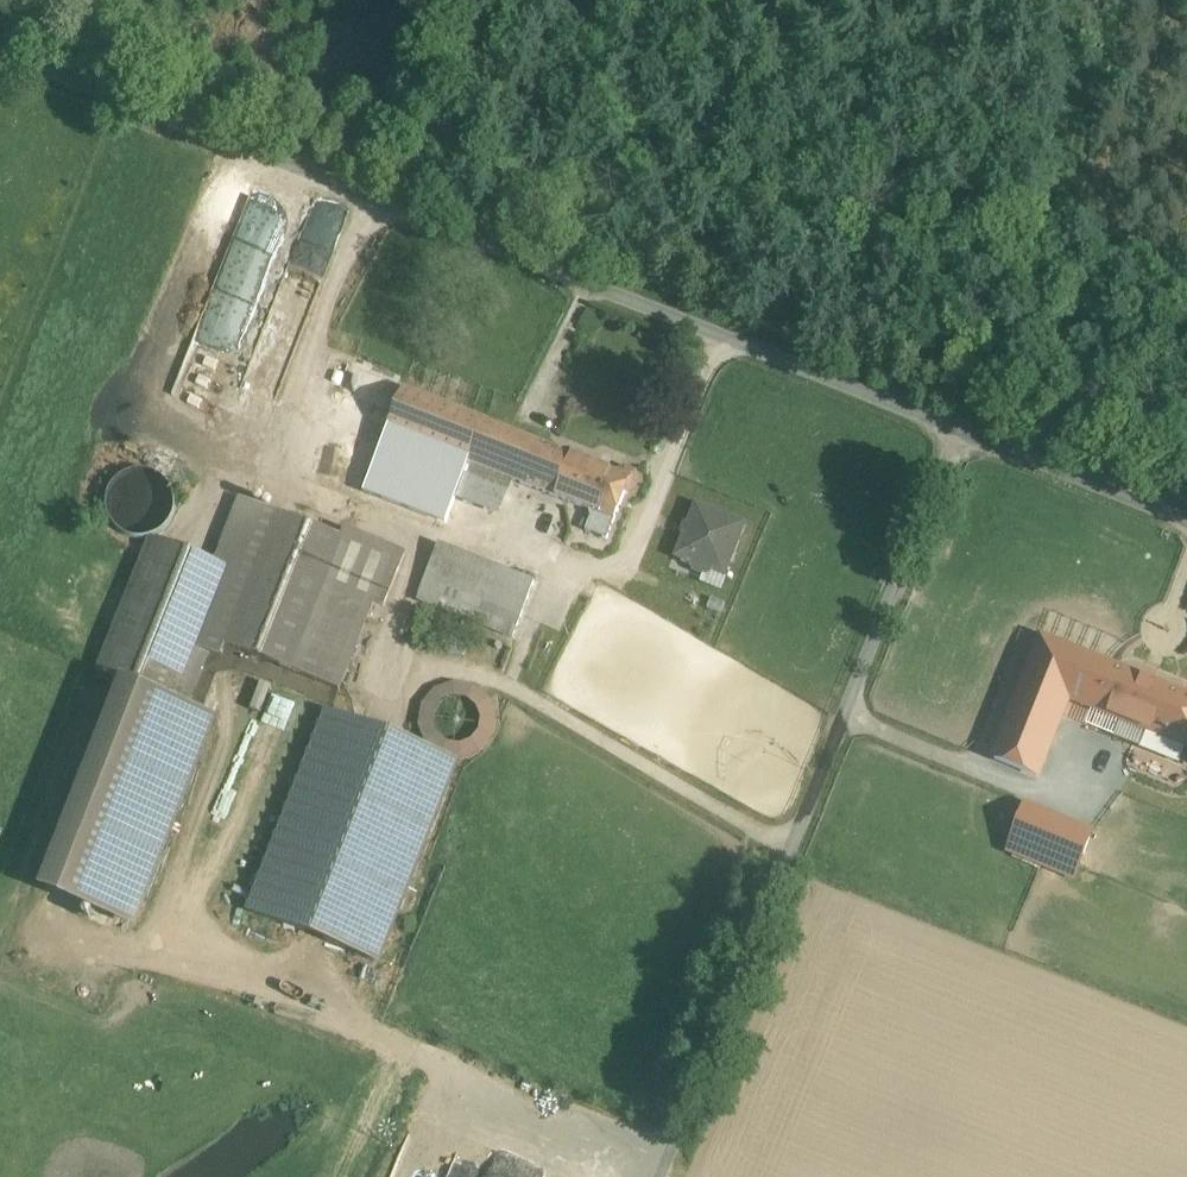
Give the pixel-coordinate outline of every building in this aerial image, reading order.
[(487,421),(404,389),(362,495),(445,528),(456,500),(500,517),(515,481),(524,484),(540,444),(486,423),(487,421)] [(572,457),(540,444),(524,484),(557,497),(572,457)] [(617,474),(572,457),(557,497),(594,512),(587,531),(607,539),(625,492),(628,493),(635,490),(639,480),(636,473),(625,469),(619,472),(617,474)] [(174,516),(176,502),(174,489),(166,478),(155,471),(142,469),(129,471),(118,479),(111,490),(108,503),(111,516),(118,527),(130,535),(143,537),(156,534),(167,527),(174,516)] [(278,513),(242,499),(216,566),(229,571),(198,648),(222,657),(226,646),(225,646),(278,513)] [(744,520),(695,501),(675,553),(690,559),(690,560),(693,567),(705,571),(711,568),(713,562),(726,567),(744,520)] [(343,538),(278,513),(225,646),(226,646),(292,672),(327,584),(345,539),(343,538)] [(405,555),(346,531),(343,538),(345,539),(327,584),(374,603),(383,607),(405,555)] [(216,566),(153,540),(100,672),(176,702),(198,648),(229,571),(216,566)] [(534,583),(438,546),(417,600),(513,638),(534,583)] [(374,603),(327,584),(292,672),(340,691),(374,603)] [(1113,669),(1043,641),(997,759),(1040,776),(1071,698),(1097,708),(1113,669)] [(1153,685),(1113,669),(1097,708),(1138,724),(1153,685)] [(1153,685),(1138,724),(1186,744),(1186,743),(1186,698),(1153,685)] [(277,753),(296,707),(264,693),(245,740),(277,753)] [(454,762),(330,714),(252,913),(376,961),(454,762)] [(1094,832),(1027,806),(1010,849),(1077,875),(1094,832)]
